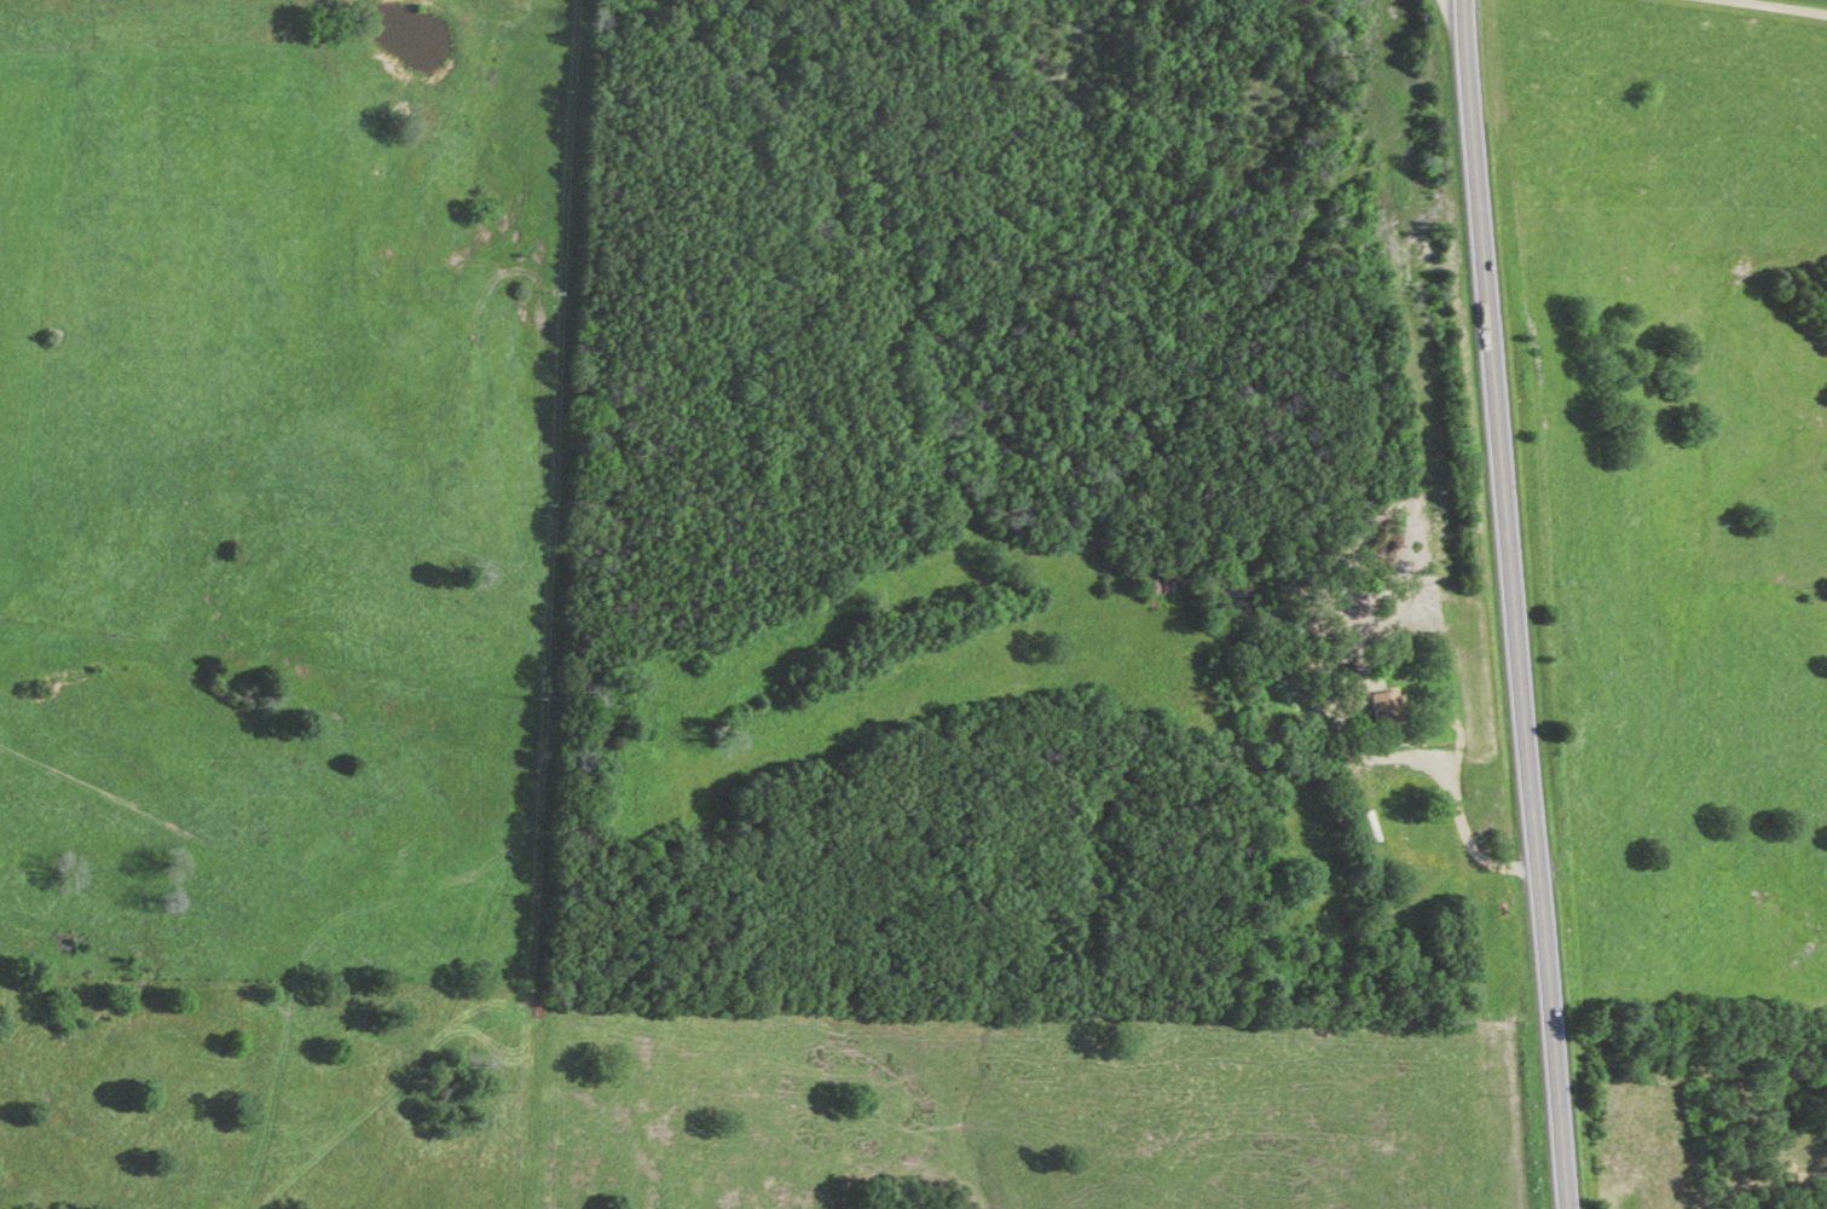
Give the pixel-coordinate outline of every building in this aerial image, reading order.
[(1400,730),(1396,692),(1369,694),(1373,733),(1400,730)]
